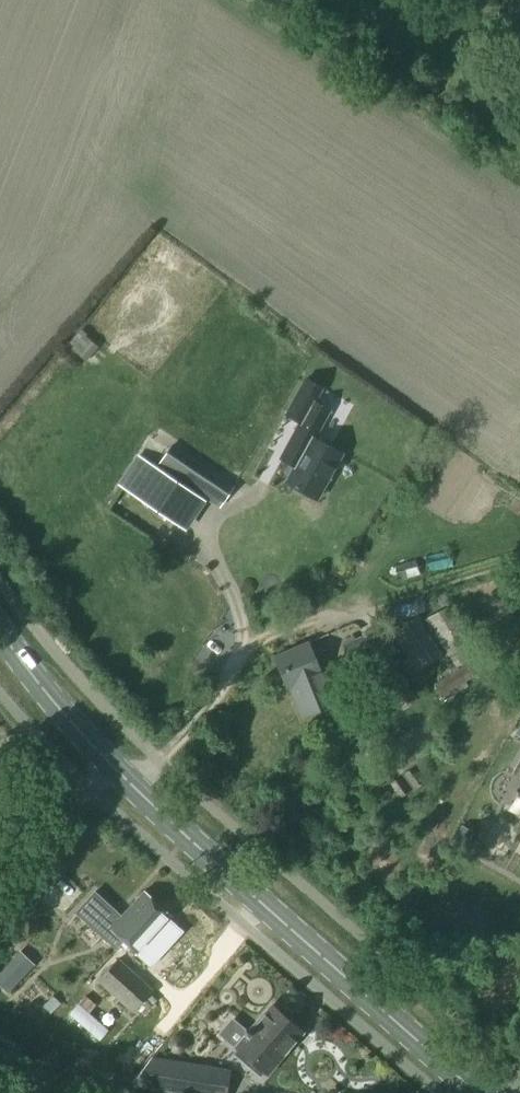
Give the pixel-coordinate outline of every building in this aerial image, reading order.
[(294,464),(285,480),(315,497),(341,452),(313,436),(317,429),(322,421),(323,419),(308,411),(321,388),(305,379),(286,414),(300,422),(296,429),(301,432),(306,434),(295,453),(299,455),(294,464)] [(138,454),(118,484),(185,530),(205,500),(218,508),(230,491),(168,448),(165,453),(156,466),(138,454)] [(424,549),(402,555),(405,567),(428,561),(424,549)] [(426,618),(448,656),(471,644),(450,605),(426,618)] [(360,632),(362,635),(343,644),(351,663),(371,655),(374,663),(397,652),(383,621),(360,632)] [(389,633),(406,657),(400,662),(410,677),(442,655),(426,633),(418,639),(406,622),(389,633)] [(274,657),(299,717),(336,701),(333,693),(336,691),(326,669),(318,672),(306,643),(274,657)] [(509,811),(519,817),(519,791),(509,811)] [(81,904),(75,911),(116,949),(123,941),(157,904),(143,891),(121,915),(93,890),(81,904)] [(157,904),(123,941),(137,954),(171,916),(157,904)] [(0,975),(0,987),(7,993),(29,970),(16,958),(0,975)] [(117,958),(97,980),(131,1011),(151,989),(117,958)] [(60,1003),(52,995),(42,1006),(50,1014),(60,1003)] [(116,1027),(88,1002),(79,1012),(107,1038),(116,1027)] [(236,1046),(232,1050),(254,1070),(258,1066),(266,1073),(302,1031),(271,1004),(236,1046)] [(0,1038),(0,1062),(6,1064),(13,1042),(0,1038)] [(170,1092),(228,1092),(232,1070),(152,1056),(126,1086),(170,1092)] [(17,1071),(16,1073),(34,1080),(37,1074),(39,1069),(21,1062),(17,1071)]
